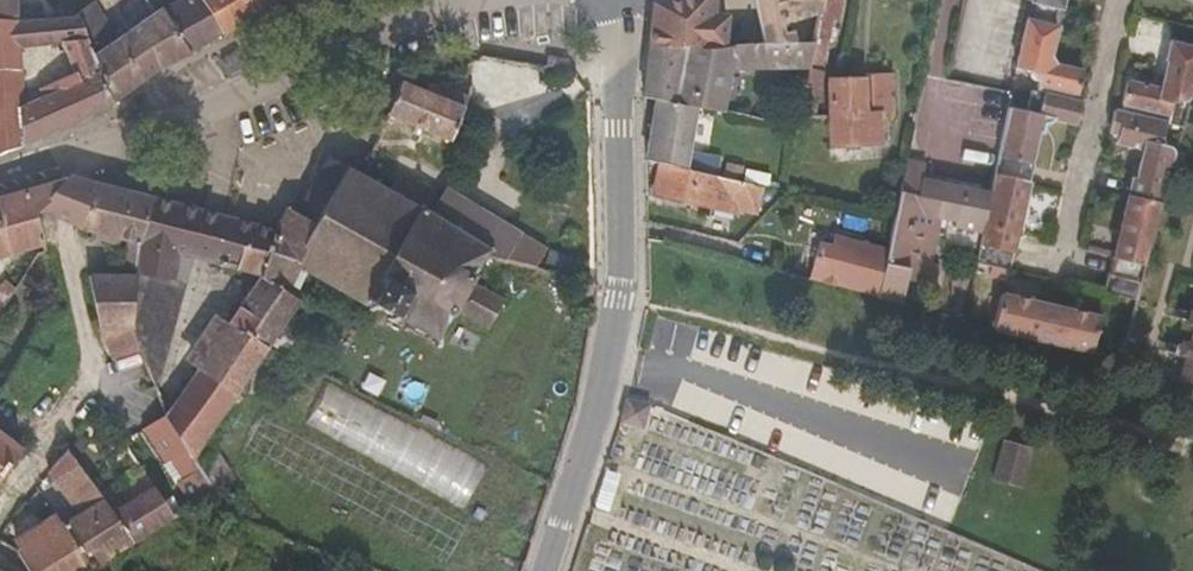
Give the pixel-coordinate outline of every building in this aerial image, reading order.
[(29,21),(28,8),(16,8),(15,0),(0,0),(0,23),(14,22),(29,21)] [(175,2),(173,0),(144,0),(154,14),(161,9),(191,54),(224,34),(200,0),(179,0),(175,2)] [(224,34),(257,14),(246,0),(200,0),(224,34)] [(257,14),(277,0),(246,0),(257,14)] [(707,45),(707,48),(725,47),(726,17),(711,17),(712,0),(665,0),(655,3),(651,47),(707,45)] [(823,0),(753,0),(763,45),(815,43),(823,0)] [(800,116),(813,116),(833,19),(837,19),(840,0),(823,0),(815,43),(810,66),(800,116)] [(1031,0),(1030,0),(1026,17),(1056,23),(1060,6),(1031,0)] [(160,69),(191,54),(161,9),(154,14),(117,41),(93,2),(76,17),(86,40),(112,103),(160,69)] [(41,20),(40,7),(28,8),(29,21),(41,20)] [(14,22),(18,49),(54,45),(54,51),(64,50),(62,43),(86,40),(76,17),(73,17),(41,20),(29,21),(14,22)] [(979,231),(973,261),(1008,270),(1013,250),(1011,249),(1015,233),(1026,179),(1029,179),(1032,159),(1030,159),(1038,121),(1043,120),(1049,113),(1074,118),(1079,96),(1071,95),(1072,86),(1075,87),(1079,65),(1052,59),(1050,56),(1049,54),(1056,23),(1026,17),(1015,67),(1027,69),(1028,74),(1032,79),(1035,80),(1034,87),(1030,87),(1025,108),(1006,106),(988,191),(979,231)] [(20,72),(18,49),(14,22),(0,23),(0,73),(20,72)] [(75,82),(39,99),(42,135),(112,103),(86,40),(62,43),(64,50),(71,72),(75,82)] [(699,108),(725,112),(729,68),(810,66),(815,43),(763,45),(725,47),(707,48),(707,45),(651,47),(645,97),(659,99),(699,108)] [(1102,294),(1134,302),(1173,160),(1172,149),(1171,146),(1168,143),(1162,140),(1172,98),(1181,101),(1190,97),(1192,86),(1192,49),(1167,43),(1162,62),(1164,63),(1158,86),(1125,79),(1118,102),(1121,102),(1119,111),(1113,109),(1108,129),(1112,135),(1114,141),(1141,147),(1130,197),(1125,197),(1110,259),(1102,294)] [(492,58),(483,57),(477,72),(484,75),(492,58)] [(569,60),(550,57),(548,67),(568,69),(569,60)] [(23,147),(23,143),(21,107),(20,72),(0,73),(0,157),(23,147)] [(894,112),(893,77),(865,78),(866,114),(831,115),(832,146),(879,144),(878,113),(894,112)] [(865,78),(830,80),(831,115),(866,114),(865,78)] [(388,116),(451,140),(467,98),(443,88),(441,93),(435,90),(432,98),(400,86),(388,116)] [(23,143),(42,135),(39,99),(21,107),(23,143)] [(699,108),(659,99),(647,159),(662,162),(687,168),(699,108)] [(780,113),(755,108),(754,118),(778,123),(780,113)] [(378,131),(382,133),(386,121),(381,120),(377,120),(375,126),(378,131)] [(349,168),(331,157),(299,213),(316,223),(292,264),(302,270),(303,270),(317,278),(315,282),(319,284),(321,280),(339,289),(337,294),(341,296),(343,291),(368,304),(365,309),(370,312),(373,306),(387,314),(385,319),(398,327),(402,320),(435,341),(434,345),(434,350),(440,350),(441,346),(439,338),(450,318),(455,320),(457,315),(488,329),(504,299),(474,282),(477,277),(473,274),(486,253),(491,255),(491,252),(492,245),(484,247),(457,232),(459,227),(459,226),(460,226),(456,223),(456,224),(453,229),(442,223),(424,212),(425,208),(426,208),(421,205),(418,210),(412,206),(409,205),(400,200),(402,196),(402,195),(398,192),(397,192),(395,196),(378,187),(381,182),(376,180),(373,184),(364,178),(348,169),(349,168)] [(877,297),(899,304),(904,280),(932,287),(937,263),(929,261),(938,217),(946,219),(946,224),(979,231),(988,191),(921,176),(924,161),(906,158),(894,212),(887,247),(877,297)] [(687,168),(662,162),(655,192),(737,211),(738,205),(744,180),(687,168)] [(65,224),(80,232),(94,185),(77,180),(67,177),(61,179),(61,184),(40,211),(65,224)] [(400,177),(392,189),(397,192),(398,192),(402,195),(402,196),(400,200),(409,205),(412,206),(418,210),(421,205),(426,208),(425,208),(424,212),(442,223),(453,229),(456,224),(456,223),(460,226),(459,226),(459,227),(457,232),(484,247),(492,245),(491,252),(491,255),(506,259),(521,233),(446,189),(441,198),(429,194),(400,177)] [(744,180),(738,205),(758,210),(763,184),(744,180)] [(44,243),(37,215),(40,211),(61,184),(0,200),(0,256),(44,243)] [(94,185),(80,232),(100,236),(99,243),(117,247),(118,241),(128,243),(124,252),(121,269),(138,268),(139,245),(153,200),(94,185)] [(170,281),(183,286),(191,259),(261,276),(280,233),(276,232),(153,200),(139,245),(138,268),(138,276),(170,281)] [(261,276),(286,293),(290,286),(303,270),(302,270),(291,265),(292,264),(316,223),(299,213),(288,206),(276,232),(280,233),(261,276)] [(837,247),(816,243),(809,280),(877,297),(887,247),(840,237),(837,247)] [(25,260),(10,266),(17,285),(30,266),(25,260)] [(10,266),(0,281),(0,308),(1,309),(17,285),(10,266)] [(134,330),(138,276),(90,277),(101,328),(115,364),(143,353),(134,330)] [(147,365),(156,386),(183,286),(170,281),(138,276),(134,330),(143,353),(147,365)] [(286,293),(261,276),(167,413),(166,415),(185,447),(194,460),(267,348),(298,301),(286,293)] [(302,304),(307,297),(290,286),(286,293),(298,301),(302,304)] [(992,330),(1032,341),(1041,304),(1000,293),(992,330)] [(1048,346),(1048,344),(1056,307),(1041,304),(1032,341),(1048,346)] [(1048,344),(1088,355),(1098,317),(1056,307),(1048,344)] [(1192,329),(1190,339),(1180,337),(1177,349),(1187,352),(1180,379),(1192,382),(1192,329)] [(628,400),(621,422),(643,429),(650,407),(628,400)] [(166,463),(162,466),(191,506),(215,492),(194,460),(185,447),(166,415),(144,428),(166,463)] [(415,425),(395,466),(466,502),(487,461),(415,425)] [(21,451),(0,436),(0,478),(21,451)] [(1031,448),(1003,439),(992,479),(1020,487),(1031,448)] [(72,441),(66,449),(70,456),(78,447),(72,441)] [(66,449),(49,473),(63,492),(85,476),(70,456),(66,449)] [(127,484),(136,501),(111,513),(133,546),(174,520),(143,474),(127,484)] [(85,476),(63,492),(79,514),(18,551),(17,553),(28,570),(91,570),(133,546),(111,513),(85,476)]
